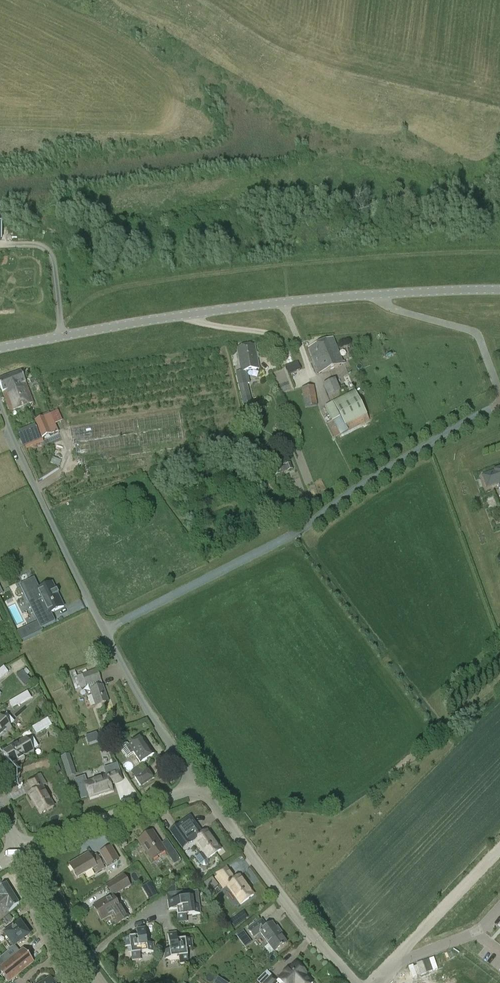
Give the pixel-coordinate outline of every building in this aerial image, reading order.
[(319,374),(343,364),(333,338),(309,348),(319,374)] [(247,384),(248,384),(249,384),(247,371),(259,369),(255,344),(237,347),(241,372),(236,373),(243,406),(251,404),(247,384)] [(298,361),(286,366),(289,374),(301,369),(298,361)] [(13,410),(15,410),(16,410),(29,405),(31,404),(32,404),(34,403),(27,383),(26,384),(21,371),(0,379),(0,383),(3,392),(10,412),(13,411),(13,410)] [(334,380),(324,384),(330,401),(341,397),(334,380)] [(314,386),(302,388),(305,408),(318,406),(314,386)] [(370,421),(354,392),(332,403),(324,407),(331,421),(327,423),(334,438),(339,435),(340,435),(348,431),(348,432),(370,421)] [(57,411),(35,421),(42,439),(52,435),(59,432),(55,424),(61,421),(57,411)] [(41,440),(35,425),(18,431),(24,448),(41,440)] [(50,463),(59,467),(61,461),(52,457),(50,463)] [(286,465),(285,465),(285,466),(278,469),(278,468),(272,470),(275,476),(280,474),(288,471),(292,470),(290,464),(286,465)] [(52,583),(37,590),(48,614),(64,607),(52,583)] [(9,673),(6,669),(4,667),(0,671),(0,680),(9,673)] [(74,671),(69,673),(76,692),(81,691),(80,689),(86,688),(86,686),(88,685),(90,691),(96,707),(109,702),(103,686),(101,681),(97,670),(82,675),(76,677),(74,671)] [(32,698),(28,692),(10,702),(13,709),(32,698)] [(43,710),(48,706),(43,700),(38,704),(43,710)] [(11,728),(9,726),(14,722),(7,714),(2,718),(1,717),(0,717),(0,738),(11,728)] [(48,718),(33,727),(37,735),(52,726),(48,718)] [(124,744),(122,746),(121,747),(121,750),(126,758),(134,753),(141,764),(154,755),(142,737),(129,745),(127,744),(124,744)] [(26,739),(4,752),(6,755),(4,756),(9,763),(10,763),(12,765),(34,752),(33,750),(38,747),(33,738),(27,741),(26,739)] [(66,772),(75,769),(70,754),(61,757),(66,772)] [(122,781),(118,768),(106,772),(107,776),(85,783),(86,787),(88,794),(89,794),(90,798),(112,791),(111,785),(122,781)] [(138,788),(154,778),(148,769),(134,778),(136,782),(135,783),(138,788)] [(40,775),(38,776),(28,782),(34,791),(32,792),(29,794),(41,815),(45,812),(51,809),(54,807),(42,786),(46,784),(40,775)] [(208,860),(211,857),(218,852),(221,850),(207,831),(202,834),(196,825),(186,832),(186,833),(185,834),(191,843),(194,841),(203,853),(196,858),(201,864),(203,866),(206,866),(208,865),(209,862),(208,860)] [(152,861),(166,852),(175,865),(181,860),(176,853),(178,852),(175,848),(173,849),(167,840),(161,844),(153,831),(138,841),(152,861)] [(88,854),(69,865),(77,879),(93,870),(96,875),(105,869),(97,854),(91,858),(88,854)] [(219,878),(217,880),(224,888),(227,886),(241,905),(254,895),(240,876),(237,878),(236,878),(235,879),(229,871),(226,867),(216,874),(219,878)] [(131,886),(124,874),(107,885),(113,896),(131,886)] [(204,883),(210,892),(218,886),(212,878),(204,883)] [(175,883),(167,891),(167,893),(168,901),(169,910),(177,909),(179,923),(187,922),(187,916),(192,915),(192,916),(195,915),(201,914),(200,906),(194,906),(193,898),(192,892),(183,894),(183,892),(176,892),(175,883)] [(19,904),(6,884),(0,889),(0,921),(19,904)] [(113,896),(94,907),(102,921),(113,914),(119,924),(129,918),(122,907),(120,909),(113,896)] [(279,930),(277,927),(276,928),(272,923),(267,927),(262,921),(249,930),(254,937),(261,932),(275,952),(287,944),(278,931),(279,930)] [(29,936),(20,924),(5,934),(9,940),(6,943),(10,948),(8,950),(9,951),(0,958),(0,959),(4,964),(0,968),(0,973),(8,982),(9,982),(34,963),(23,949),(20,952),(15,946),(29,936)] [(140,954),(148,953),(154,952),(153,944),(147,944),(145,928),(137,929),(137,937),(129,938),(123,939),(124,948),(130,947),(131,955),(132,961),(141,960),(140,954)] [(247,937),(243,932),(237,937),(240,942),(247,937)] [(177,933),(168,934),(170,950),(164,951),(165,960),(179,958),(180,964),(189,963),(187,949),(193,948),(192,939),(178,941),(177,933)] [(268,972),(257,982),(259,982),(312,982),(305,976),(307,974),(295,963),(279,979),(277,981),(268,972)]
